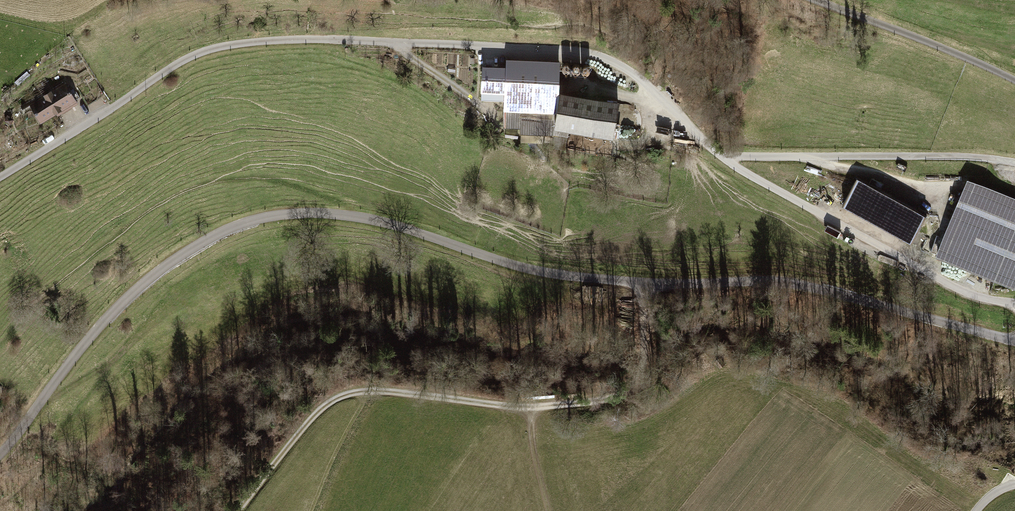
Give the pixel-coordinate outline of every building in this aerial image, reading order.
[(483,67),(482,98),(496,99),(496,90),(506,91),(506,93),(504,126),(522,127),(522,132),(553,133),(553,125),(555,125),(554,130),(612,140),(618,103),(558,92),(559,70),(483,67)] [(65,81),(30,102),(41,119),(76,99),(65,81)] [(965,177),(933,255),(1014,288),(1014,198),(965,177)] [(925,215),(858,179),(844,204),(911,240),(925,215)]
